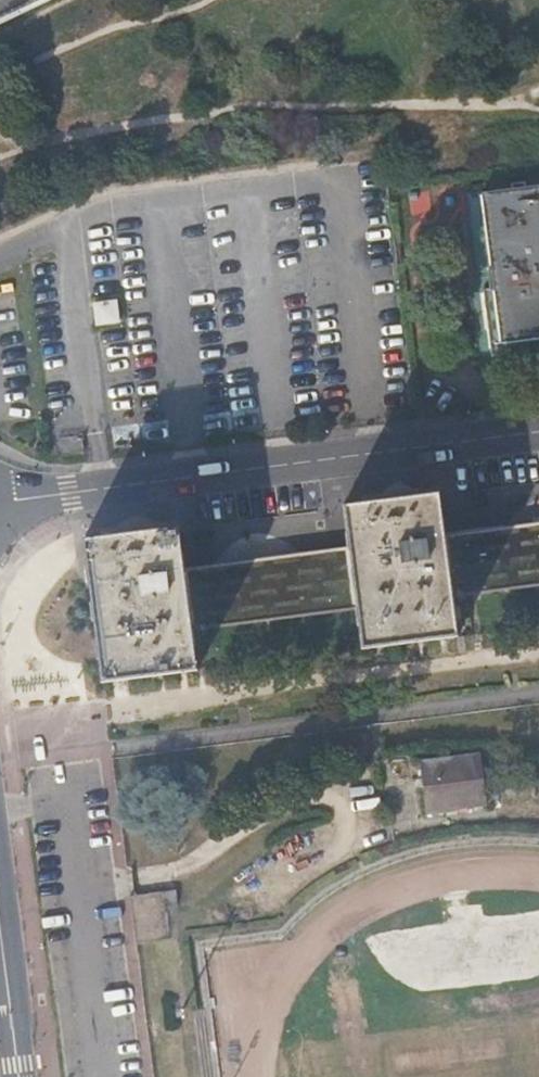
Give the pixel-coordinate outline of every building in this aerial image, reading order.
[(6,18),(5,16),(38,0),(0,0),(0,21),(6,18)] [(484,191),(494,267),(490,273),(493,289),(485,291),(494,356),(538,357),(538,184),(484,191)] [(93,301),(96,323),(119,321),(116,299),(93,301)] [(275,618),(356,607),(362,649),(456,637),(451,596),(534,583),(538,582),(538,522),(526,524),(445,536),(438,493),(392,500),(345,507),(348,548),(268,559),(275,618)] [(101,683),(133,679),(195,671),(190,630),(275,618),(268,559),(183,570),(177,529),(165,531),(85,541),(101,683)] [(420,763),(427,813),(486,804),(479,755),(420,763)] [(128,894),(135,945),(168,939),(165,908),(176,906),(174,890),(128,894)]
